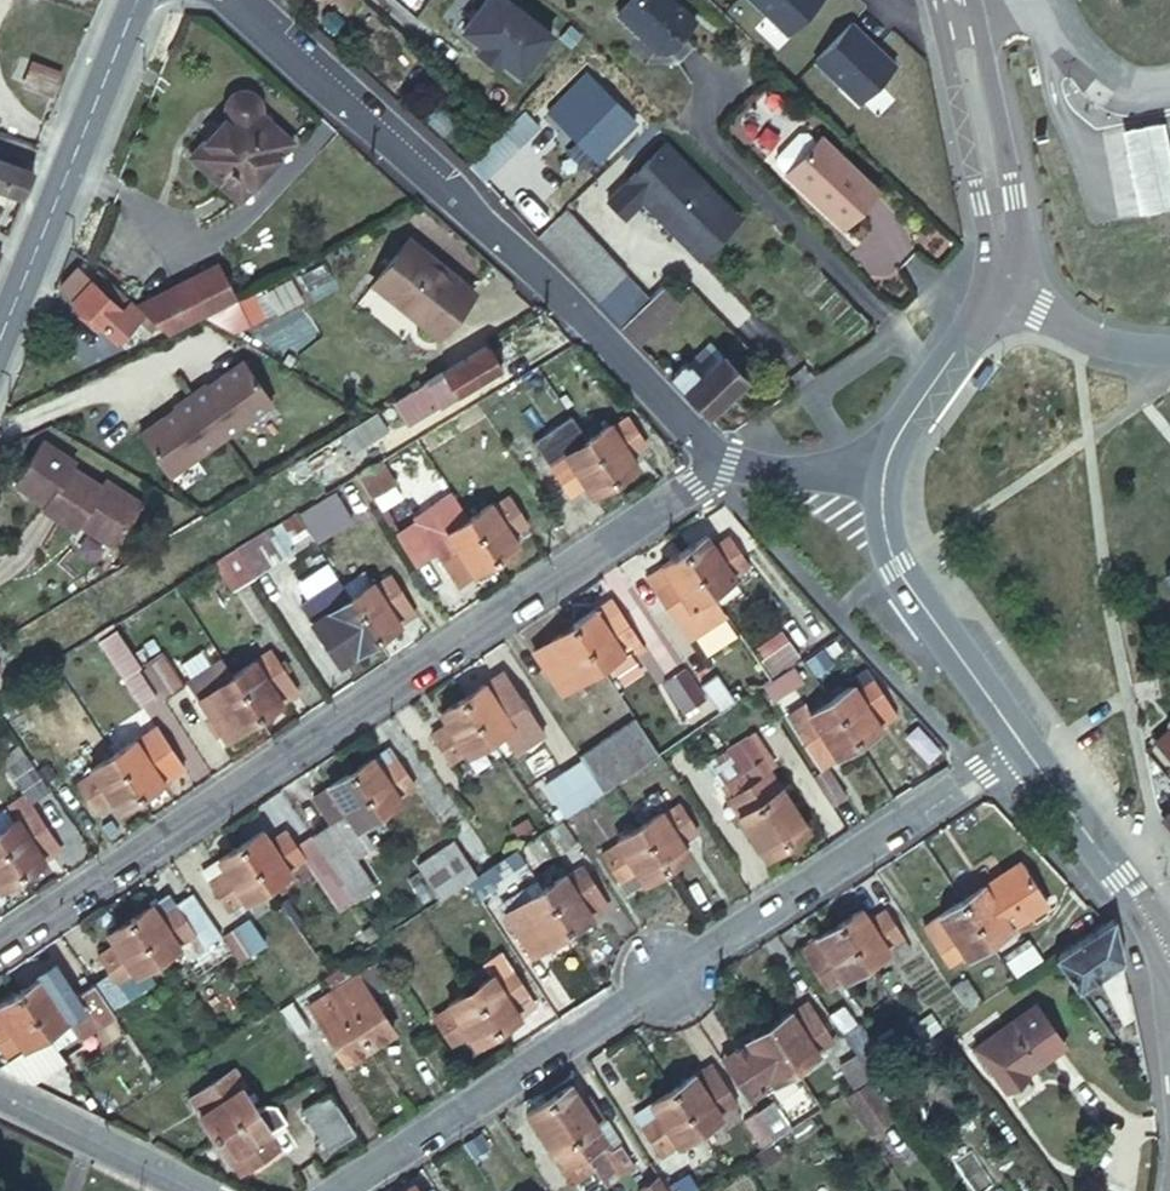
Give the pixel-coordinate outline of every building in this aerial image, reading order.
[(504,0),(479,0),(457,29),(476,44),(471,50),(491,65),(496,59),(515,73),(546,33),(504,0)] [(612,11),(653,48),(661,47),(690,16),(672,0),(622,0),(612,11)] [(65,79),(38,68),(28,92),(55,103),(65,79)] [(593,161),(631,124),(584,75),(545,112),(593,161)] [(226,117),(218,126),(227,134),(201,165),(242,201),(291,142),(259,114),(259,112),(259,111),(259,109),(259,106),(259,104),(258,101),(257,99),(255,97),(254,96),(252,94),(250,93),(247,92),(245,91),(243,91),(240,91),(238,91),(236,91),(235,92),(233,93),(231,95),(229,96),(227,98),(226,100),(225,103),(225,105),(224,107),(224,110),(224,113),(226,117)] [(521,112),(500,132),(516,148),(537,128),(521,112)] [(227,134),(218,126),(191,158),(201,165),(227,134)] [(1169,241),(1169,192),(1157,128),(1103,139),(1126,250),(1169,241)] [(500,132),(465,167),(480,183),(516,148),(500,132)] [(872,187),(814,132),(779,169),(802,191),(804,188),(809,193),(809,197),(836,224),(872,187)] [(660,146),(600,201),(616,219),(634,203),(679,252),(721,212),(660,146)] [(21,197),(31,171),(0,159),(0,188),(21,197)] [(627,337),(670,299),(656,285),(643,297),(558,211),(532,237),(627,337)] [(721,212),(679,252),(690,263),(731,223),(721,212)] [(475,293),(413,242),(378,285),(440,336),(475,293)] [(145,310),(169,332),(203,314),(235,297),(217,263),(138,303),(145,310)] [(118,339),(145,310),(138,303),(100,269),(74,299),(118,339)] [(702,339),(680,359),(694,374),(716,354),(702,339)] [(87,374),(104,366),(91,340),(74,348),(87,374)] [(433,426),(463,408),(453,391),(499,363),(485,341),(391,399),(397,407),(398,411),(406,406),(412,417),(423,409),(433,426)] [(663,375),(701,416),(740,379),(716,354),(694,374),(680,359),(663,375)] [(137,433),(166,474),(269,400),(239,359),(217,375),(218,378),(205,387),(202,382),(171,405),(174,409),(160,419),(159,417),(137,433)] [(367,413),(300,454),(311,473),(384,429),(378,418),(397,407),(391,399),(367,413)] [(626,412),(610,422),(615,430),(631,419),(626,412)] [(587,435),(614,474),(635,460),(628,449),(645,438),(631,419),(615,430),(610,422),(609,421),(587,435)] [(590,490),(614,474),(587,435),(565,450),(553,433),(537,444),(568,489),(583,479),(590,490)] [(42,439),(14,482),(45,502),(41,507),(74,528),(78,522),(113,546),(141,502),(106,479),(102,485),(69,464),(73,458),(42,439)] [(458,579),(494,554),(468,515),(454,492),(417,518),(397,489),(377,460),(356,473),(377,503),(405,544),(407,547),(427,533),(458,579)] [(468,515),(494,554),(533,529),(506,489),(468,515)] [(346,521),(326,491),(293,511),(313,542),(346,521)] [(703,534),(682,549),(709,590),(746,565),(725,534),(711,544),(703,534)] [(241,559),(264,594),(298,570),(275,535),(241,559)] [(709,590),(682,549),(659,565),(665,574),(650,584),(686,637),(724,611),(709,590)] [(246,605),(264,594),(241,559),(224,571),(246,605)] [(644,575),(650,584),(665,574),(659,565),(644,575)] [(348,594),(375,634),(412,609),(387,570),(371,581),(370,580),(348,594)] [(338,659),(375,634),(348,594),(336,576),(299,601),(311,620),(338,659)] [(610,597),(571,624),(598,665),(638,639),(610,597)] [(121,636),(111,622),(110,623),(91,634),(101,648),(115,639),(121,636)] [(598,665),(571,624),(534,648),(561,689),(598,665)] [(141,677),(115,639),(101,648),(127,687),(135,699),(149,690),(141,677)] [(758,662),(767,676),(794,658),(785,644),(758,662)] [(175,676),(155,648),(140,657),(160,687),(175,676)] [(232,673),(258,713),(297,686),(271,648),(232,673)] [(829,670),(814,648),(802,656),(816,678),(829,670)] [(232,673),(223,659),(185,685),(194,698),(232,673)] [(770,701),(804,681),(794,665),(760,685),(770,701)] [(830,700),(857,741),(895,716),(865,669),(850,680),(853,685),(830,700)] [(462,698),(489,739),(504,728),(517,747),(542,730),(502,670),(462,698)] [(221,738),(258,713),(232,673),(194,698),(221,738)] [(719,712),(736,701),(716,673),(699,684),(719,712)] [(709,708),(691,681),(677,691),(694,717),(709,708)] [(468,752),(489,739),(462,698),(441,712),(447,722),(431,733),(445,753),(460,742),(468,752)] [(827,762),(857,741),(830,700),(810,713),(804,705),(788,716),(813,754),(819,750),(827,762)] [(613,783),(658,753),(633,716),(577,754),(602,791),(613,783)] [(1155,739),(1169,758),(1169,727),(1155,739)] [(112,754),(138,793),(176,767),(150,729),(135,739),(134,738),(112,754)] [(740,770),(786,841),(806,828),(760,759),(764,755),(755,741),(731,757),(740,770)] [(460,742),(445,753),(462,778),(478,767),(468,752),(460,742)] [(388,747),(350,772),(377,813),(400,798),(397,794),(393,788),(409,777),(388,747)] [(102,817),(138,793),(112,754),(92,767),(97,776),(81,787),(102,817)] [(571,812),(602,791),(577,754),(547,776),(571,812)] [(47,789),(24,755),(7,766),(30,800),(47,789)] [(740,770),(731,757),(712,770),(720,783),(740,770)] [(846,793),(829,766),(817,775),(834,802),(846,793)] [(764,855),(786,841),(740,770),(720,783),(740,815),(739,815),(764,855)] [(377,813),(350,772),(313,798),(333,828),(350,816),(354,823),(357,827),(377,813)] [(393,788),(397,794),(413,784),(409,777),(393,788)] [(668,821),(684,811),(678,802),(662,812),(668,821)] [(0,828),(0,842),(20,872),(58,848),(31,808),(0,828)] [(640,825),(667,866),(688,852),(682,842),(698,831),(684,811),(668,821),(662,812),(661,811),(640,825)] [(350,816),(333,828),(337,834),(354,823),(350,816)] [(629,890),(667,866),(640,825),(616,839),(617,842),(624,850),(608,859),(629,890)] [(333,828),(314,840),(354,899),(373,887),(337,834),(333,828)] [(456,848),(475,876),(486,870),(493,865),(469,829),(452,842),(456,848)] [(283,861),(299,851),(285,830),(270,841),(263,830),(239,846),(267,888),(290,872),(288,869),(283,861)] [(354,899),(314,840),(299,851),(283,861),(288,869),(304,858),(339,910),(354,899)] [(0,842),(0,886),(20,872),(0,842)] [(603,851),(608,859),(624,850),(617,842),(603,851)] [(267,888),(239,846),(204,869),(224,901),(239,891),(244,899),(246,902),(267,888)] [(418,873),(437,903),(469,881),(475,876),(456,848),(418,873)] [(962,898),(987,937),(1045,899),(1019,860),(962,898)] [(581,866),(565,877),(571,886),(586,875),(581,866)] [(469,881),(487,910),(504,899),(486,870),(475,876),(469,881)] [(541,889),(568,930),(606,906),(586,875),(571,886),(565,877),(564,874),(541,889)] [(532,954),(568,930),(541,889),(519,903),(521,906),(527,915),(513,924),(532,954)] [(130,919),(158,961),(181,946),(187,956),(213,938),(218,934),(191,893),(178,902),(170,891),(130,919)] [(239,891),(224,901),(229,908),(244,899),(239,891)] [(1085,901),(1095,912),(1102,906),(1092,895),(1085,901)] [(965,952),(987,937),(962,898),(924,924),(949,960),(964,950),(965,952)] [(527,915),(521,906),(507,915),(513,924),(527,915)] [(863,908),(840,922),(867,963),(878,956),(890,949),(886,943),(901,935),(883,907),(869,917),(863,908)] [(1055,955),(1111,1035),(1123,1026),(1091,979),(1123,958),(1113,917),(1104,923),(1055,955)] [(249,918),(237,926),(254,951),(266,943),(249,918)] [(123,984),(158,961),(130,919),(110,932),(117,943),(102,952),(115,974),(96,986),(104,997),(123,984)] [(867,963),(840,922),(802,947),(829,989),(867,963)] [(254,951),(237,926),(223,934),(240,960),(254,951)] [(890,949),(878,956),(881,962),(908,944),(901,935),(886,943),(890,949)] [(37,972),(41,979),(57,968),(53,962),(37,972)] [(356,974),(374,1001),(392,989),(375,962),(356,974)] [(116,1015),(104,997),(96,986),(78,998),(57,968),(20,993),(47,1034),(69,1020),(81,1038),(116,1015)] [(501,988),(517,978),(512,970),(496,980),(501,988)] [(333,989),(371,1047),(395,1032),(374,1001),(356,974),(333,989)] [(472,990),(499,1031),(520,1017),(513,1007),(529,996),(517,978),(501,988),(496,980),(493,976),(472,990)] [(136,1002),(123,984),(104,997),(116,1015),(136,1002)] [(346,1063),(371,1047),(333,989),(308,1005),(346,1063)] [(475,1046),(499,1031),(472,990),(449,1005),(451,1009),(456,1017),(441,1027),(453,1046),(469,1035),(475,1046)] [(20,993),(0,1006),(0,1047),(9,1060),(47,1034),(20,993)] [(807,1000),(770,1025),(797,1068),(835,1043),(807,1000)] [(1063,1044),(1034,1001),(974,1043),(1002,1085),(1063,1044)] [(310,1032),(294,1006),(281,1015),(297,1040),(310,1032)] [(435,1019),(441,1027),(456,1017),(451,1009),(435,1019)] [(797,1068),(770,1025),(721,1057),(748,1099),(797,1068)] [(854,1050),(871,1076),(886,1066),(858,1025),(844,1035),(854,1050)] [(66,1061),(47,1034),(9,1060),(0,1066),(0,1067),(32,1083),(66,1061)] [(835,1063),(852,1088),(871,1076),(854,1050),(835,1063)] [(711,1064),(672,1090),(699,1131),(718,1118),(726,1131),(746,1118),(736,1103),(721,1113),(716,1105),(731,1094),(711,1064)] [(230,1095),(237,1091),(227,1075),(220,1080),(230,1095)] [(190,1100),(215,1138),(255,1111),(241,1089),(237,1091),(230,1095),(220,1080),(190,1100)] [(572,1084),(549,1099),(595,1169),(597,1167),(606,1181),(634,1163),(624,1150),(605,1120),(598,1123),(582,1099),(572,1084)] [(699,1131),(672,1090),(635,1114),(660,1151),(675,1142),(677,1144),(699,1131)] [(352,1134),(327,1094),(301,1112),(326,1151),(352,1134)] [(590,1094),(582,1099),(598,1123),(605,1120),(590,1094)] [(736,1103),(731,1094),(716,1105),(721,1113),(736,1103)] [(595,1169),(549,1099),(527,1113),(552,1155),(555,1153),(573,1182),(592,1171),(595,1169)] [(775,1139),(792,1128),(775,1101),(758,1113),(775,1139)] [(280,1127),(265,1105),(255,1111),(215,1138),(239,1176),(280,1150),(269,1134),(280,1127)] [(743,1123),(759,1149),(775,1139),(758,1113),(743,1123)] [(665,1152),(654,1159),(676,1190),(689,1190),(690,1190),(665,1152)] [(635,1172),(648,1190),(673,1190),(653,1161),(635,1172)] [(573,1182),(579,1190),(591,1190),(602,1184),(592,1171),(573,1182)]
